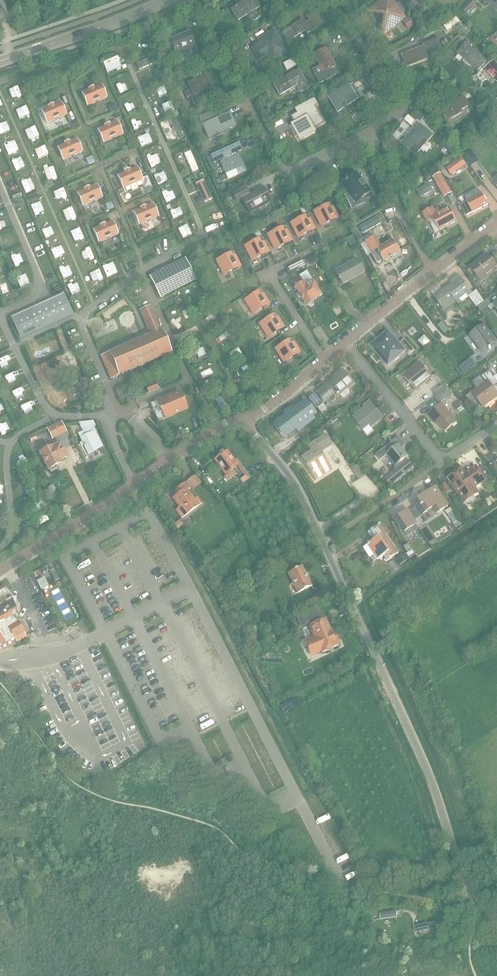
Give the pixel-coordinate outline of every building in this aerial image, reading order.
[(237,21),(260,6),(256,0),(246,0),(230,10),(237,21)] [(392,28),(395,26),(396,24),(403,19),(392,0),(386,0),(378,5),(380,8),(370,14),(377,25),(377,27),(379,30),(381,31),(382,33),(390,28),(392,28)] [(466,14),(476,5),(472,0),(470,0),(461,8),(466,14)] [(309,20),(304,24),(302,20),(282,33),(287,42),(304,31),(306,34),(314,28),(309,20)] [(170,40),(177,57),(187,53),(186,51),(194,48),(192,42),(188,32),(170,40)] [(251,49),(258,60),(267,54),(271,61),(287,51),(276,33),(251,49)] [(403,58),(407,68),(418,63),(417,61),(427,57),(426,55),(442,49),(438,38),(422,44),(423,47),(416,50),(417,52),(403,58)] [(457,53),(478,71),(486,62),(465,44),(457,53)] [(312,54),(322,73),(336,66),(326,47),(312,54)] [(151,56),(136,63),(139,69),(154,62),(151,56)] [(283,64),(286,70),(296,65),(292,58),(283,64)] [(496,80),(496,65),(494,61),(487,67),(496,80)] [(300,93),(310,88),(299,69),(273,84),(279,96),(296,86),(300,93)] [(366,69),(359,74),(362,78),(369,74),(366,69)] [(187,85),(191,95),(201,91),(200,89),(208,86),(204,76),(192,81),(193,83),(187,85)] [(81,92),(87,106),(107,97),(101,84),(81,92)] [(348,84),(327,97),(337,112),(357,100),(348,84)] [(156,89),(164,108),(171,105),(162,86),(156,89)] [(440,111),(447,122),(461,113),(460,111),(469,106),(463,97),(440,111)] [(41,110),(47,123),(66,115),(60,102),(41,110)] [(295,120),(288,123),(298,141),(319,129),(317,125),(311,114),(310,113),(315,110),(311,105),(298,112),(299,115),(293,118),(295,120)] [(224,130),(225,131),(233,128),(226,109),(215,114),(216,115),(213,116),(211,113),(199,118),(207,140),(220,135),(219,131),(224,130)] [(482,117),(488,128),(496,123),(490,112),(482,117)] [(169,120),(178,140),(184,137),(176,118),(169,120)] [(97,129),(103,143),(123,134),(117,121),(97,129)] [(415,155),(432,135),(420,124),(415,129),(414,129),(401,144),(409,151),(410,150),(415,155)] [(57,147),(62,160),(82,151),(76,138),(57,147)] [(238,143),(210,155),(213,162),(219,160),(225,173),(225,174),(220,176),(222,181),(227,178),(227,179),(237,174),(234,167),(242,163),(237,152),(241,149),(238,143)] [(470,150),(463,156),(470,166),(478,160),(470,150)] [(460,158),(446,168),(451,175),(465,165),(460,158)] [(117,175),(123,189),(142,180),(136,166),(117,175)] [(355,172),(340,184),(346,191),(343,193),(350,210),(357,206),(355,203),(370,191),(355,172)] [(444,197),(451,193),(440,173),(434,177),(440,187),(439,188),(444,197)] [(416,190),(420,197),(433,190),(428,180),(424,182),(425,185),(416,190)] [(202,181),(195,184),(204,204),(211,200),(202,181)] [(76,192),(82,206),(102,198),(96,184),(76,192)] [(263,186),(249,193),(244,185),(231,192),(236,202),(242,199),(249,213),(271,202),(263,186)] [(472,213),(488,205),(481,193),(466,202),(461,205),(467,216),(472,213)] [(133,212),(139,225),(158,217),(152,203),(133,212)] [(324,224),(329,222),(335,219),(327,204),(322,207),(313,211),(318,221),(321,220),(324,224)] [(438,208),(434,211),(432,207),(421,213),(426,223),(428,222),(434,233),(439,231),(457,222),(450,209),(441,214),(438,208)] [(301,236),(306,233),(312,230),(304,215),(298,218),(299,218),(290,223),(295,233),(298,231),(301,236)] [(358,226),(362,232),(381,221),(378,215),(358,226)] [(92,229),(98,243),(118,234),(112,221),(92,229)] [(277,247),(283,245),(288,242),(281,227),(275,230),(267,234),(272,244),(275,243),(277,247)] [(392,240),(380,247),(374,236),(364,242),(370,253),(376,250),(382,262),(399,253),(392,240)] [(254,259),(260,256),(266,253),(258,238),(252,241),(244,246),(249,256),(252,254),(254,259)] [(226,273),(231,270),(232,270),(237,268),(230,253),(224,255),(224,256),(215,260),(220,270),(224,268),(226,273)] [(312,259),(319,270),(328,265),(321,254),(312,259)] [(149,277),(160,299),(196,281),(185,259),(159,273),(149,277)] [(335,270),(342,284),(364,273),(357,259),(335,270)] [(496,270),(496,268),(491,259),(480,267),(477,261),(467,268),(463,263),(459,265),(467,276),(469,274),(470,275),(474,272),(481,282),(496,270)] [(293,270),(296,276),(313,268),(310,262),(293,270)] [(470,295),(471,294),(458,275),(453,279),(455,280),(433,297),(444,311),(456,302),(458,305),(470,295)] [(319,308),(319,307),(327,302),(312,278),(304,283),(308,289),(299,294),(303,300),(301,302),(304,307),(307,306),(311,313),(312,312),(314,315),(315,315),(319,313),(319,311),(318,309),(319,308)] [(470,295),(478,305),(483,302),(476,290),(471,294),(470,295)] [(255,312),(261,309),(266,305),(257,291),(252,294),(252,295),(244,300),(250,309),(253,307),(255,312)] [(10,317),(20,339),(73,315),(63,293),(10,317)] [(477,307),(481,312),(491,305),(488,300),(477,307)] [(113,357),(123,380),(128,378),(184,354),(163,308),(153,313),(163,336),(118,355),(113,357)] [(270,335),(275,332),(281,329),(272,315),(266,318),(267,318),(259,323),(264,333),(267,331),(270,335)] [(483,326),(471,335),(483,352),(495,343),(483,326)] [(404,340),(398,344),(387,332),(371,346),(387,365),(404,351),(409,356),(414,351),(404,340)] [(286,360),(291,357),(297,354),(288,340),(282,343),(274,348),(280,358),(283,356),(286,360)] [(471,359),(459,368),(465,375),(477,366),(471,359)] [(404,376),(415,391),(431,378),(419,364),(404,376)] [(492,367),(488,370),(494,378),(496,382),(496,374),(492,367)] [(341,398),(348,393),(345,390),(353,384),(342,371),(333,377),(334,379),(316,393),(322,402),(336,391),(341,398)] [(483,407),(496,397),(496,394),(492,387),(496,383),(488,371),(480,377),(484,383),(472,392),(483,407)] [(71,385),(78,382),(76,378),(69,381),(69,380),(63,383),(68,391),(73,389),(71,385)] [(145,387),(148,393),(158,389),(156,382),(145,387)] [(435,399),(438,404),(452,395),(445,384),(433,392),(436,398),(435,399)] [(157,423),(187,410),(179,392),(156,402),(150,405),(150,406),(148,407),(147,407),(139,410),(143,418),(151,415),(150,414),(153,413),(157,423)] [(309,399),(316,408),(321,404),(313,394),(309,399)] [(301,404),(279,420),(288,433),(316,414),(306,401),(301,404)] [(368,425),(370,427),(382,418),(369,403),(364,407),(366,409),(354,418),(363,429),(368,425)] [(445,432),(457,422),(442,404),(428,416),(432,421),(435,419),(445,432)] [(87,454),(102,447),(92,427),(95,426),(93,421),(78,422),(82,431),(77,434),(83,445),(82,445),(83,447),(87,454)] [(311,450),(301,456),(309,470),(316,466),(319,470),(327,465),(319,453),(331,445),(323,434),(307,444),(311,450)] [(405,459),(408,456),(399,445),(403,442),(398,437),(376,455),(380,461),(387,455),(398,469),(385,480),(391,487),(413,468),(408,461),(407,462),(405,459)] [(60,461),(67,458),(60,444),(53,448),(53,447),(39,454),(48,470),(51,473),(57,470),(56,466),(61,464),(60,461)] [(227,451),(215,460),(226,475),(224,477),(227,481),(242,470),(236,461),(235,462),(227,451)] [(474,488),(485,481),(476,467),(471,471),(468,468),(463,471),(462,470),(449,478),(467,506),(469,506),(472,505),(474,503),(475,499),(474,497),(478,494),(474,488)] [(481,471),(490,484),(495,480),(487,467),(481,471)] [(197,497),(194,499),(187,490),(190,488),(186,482),(175,490),(178,494),(173,498),(180,507),(176,510),(182,519),(202,503),(197,497)] [(440,486),(445,494),(450,490),(445,482),(440,486)] [(433,508),(437,514),(448,506),(435,488),(412,504),(421,516),(433,508)] [(407,511),(395,518),(405,533),(405,532),(408,537),(416,531),(413,527),(417,525),(414,520),(415,520),(410,512),(408,513),(407,511)] [(387,561),(399,553),(380,525),(371,531),(371,530),(367,532),(373,541),(363,547),(374,562),(383,556),(387,561)] [(288,573),(298,593),(312,586),(302,566),(288,573)] [(3,644),(24,631),(18,621),(21,620),(19,617),(20,616),(16,608),(9,595),(5,587),(0,590),(0,646),(3,644)] [(304,601),(307,607),(319,601),(316,596),(304,601)] [(337,636),(334,637),(325,618),(309,625),(318,646),(316,647),(319,655),(341,645),(337,636)] [(32,682),(28,684),(37,698),(41,696),(32,682)]
